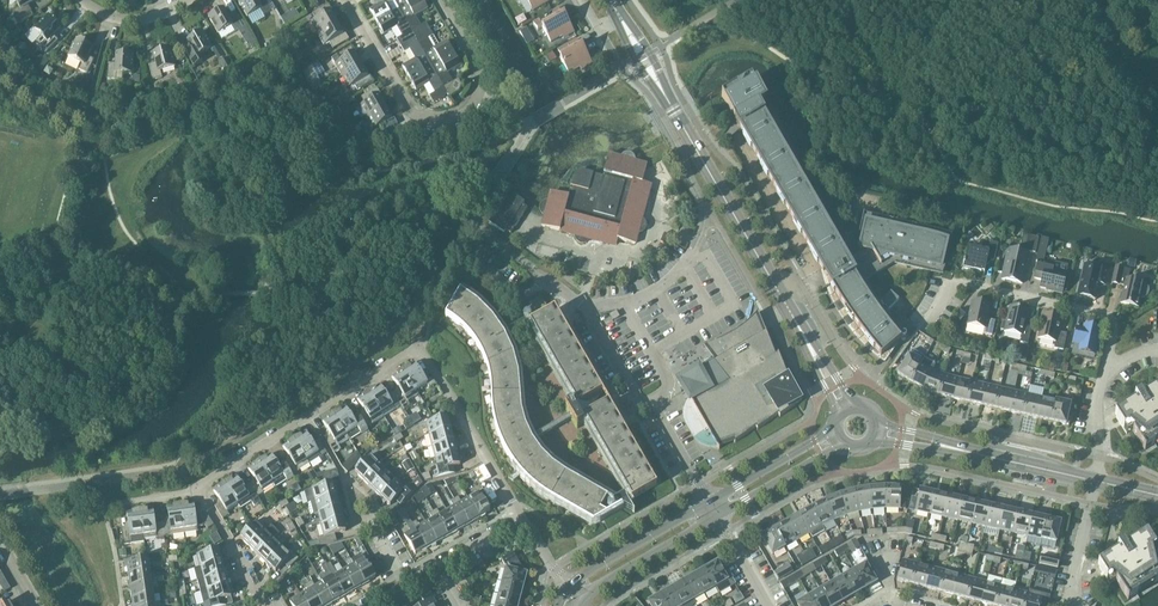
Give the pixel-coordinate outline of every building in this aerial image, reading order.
[(20,9),(14,12),(18,19),(30,13),(27,7),(38,0),(15,0),(20,9)] [(248,17),(261,9),(265,15),(272,11),(266,0),(264,0),(259,3),(258,0),(238,0),(237,0),(248,17)] [(393,0),(381,0),(383,3),(370,10),(377,22),(399,9),(393,0)] [(399,9),(415,0),(393,0),(399,9)] [(430,29),(426,23),(421,26),(415,16),(428,9),(423,0),(415,0),(399,9),(415,38),(430,29)] [(533,11),(552,0),(527,0),(533,11)] [(318,34),(337,23),(327,5),(313,13),(316,19),(311,23),(318,34)] [(209,17),(219,34),(222,40),(239,30),(243,28),(236,16),(230,19),(224,8),(217,12),(209,17)] [(415,38),(399,9),(377,22),(384,34),(396,27),(402,36),(397,40),(401,46),(415,38)] [(564,20),(558,10),(534,24),(538,31),(543,28),(551,42),(562,36),(564,38),(574,32),(566,19),(564,20)] [(287,15),(282,18),(286,24),(291,21),(287,15)] [(49,16),(35,30),(41,36),(37,41),(47,52),(57,42),(52,37),(61,28),(56,23),(49,16)] [(337,23),(318,34),(325,46),(330,43),(334,49),(348,41),(337,23)] [(243,28),(239,30),(247,44),(249,42),(251,47),(256,44),(246,26),(243,28)] [(527,28),(520,32),(524,38),(531,34),(527,28)] [(415,38),(431,66),(454,53),(447,41),(434,49),(428,39),(434,36),(430,29),(415,38)] [(202,62),(199,57),(213,49),(203,31),(187,40),(194,52),(188,55),(194,67),(202,62)] [(282,38),(272,39),(274,48),(283,47),(282,38)] [(431,66),(415,38),(401,46),(404,53),(410,50),(415,59),(403,67),(409,79),(431,66)] [(77,39),(68,57),(83,64),(80,70),(88,74),(94,62),(87,59),(93,47),(77,39)] [(582,51),(576,41),(558,51),(562,58),(561,59),(569,74),(580,67),(582,70),(592,64),(584,50),(582,51)] [(342,76),(362,65),(351,47),(337,55),(341,61),(335,65),(342,76)] [(150,67),(153,80),(162,78),(160,72),(175,68),(170,48),(161,51),(153,53),(157,65),(150,67)] [(107,79),(123,80),(123,74),(133,74),(134,54),(124,54),(116,53),(115,66),(108,66),(107,79)] [(431,66),(448,95),(450,98),(459,92),(463,86),(459,79),(453,82),(448,73),(461,65),(454,53),(431,66)] [(553,53),(548,56),(551,61),(556,58),(553,53)] [(46,55),(36,66),(40,71),(51,60),(46,55)] [(227,59),(220,63),(225,72),(232,68),(227,59)] [(362,65),(342,76),(349,88),(354,85),(358,91),(372,83),(362,65)] [(448,95),(431,66),(409,79),(416,91),(429,83),(435,93),(430,96),(433,103),(448,95)] [(307,80),(316,75),(312,67),(303,73),(307,80)] [(85,76),(79,89),(86,92),(91,79),(85,76)] [(737,89),(722,97),(724,100),(725,102),(733,117),(735,120),(740,128),(739,128),(741,130),(748,142),(756,157),(764,171),(773,185),(781,200),(789,214),(798,229),(806,243),(814,257),(818,264),(821,269),(822,271),(821,271),(823,277),(824,280),(825,284),(826,288),(827,289),(828,293),(830,296),(831,300),(834,305),(835,306),(837,311),(840,316),(843,320),(843,321),(846,326),(850,330),(853,334),(857,339),(861,343),(865,347),(867,349),(871,353),(874,356),(876,357),(880,360),(885,363),(901,340),(903,337),(901,334),(905,330),(904,330),(904,329),(901,334),(898,330),(893,325),(891,322),(889,320),(887,317),(884,313),(885,312),(888,310),(891,307),(894,305),(897,302),(899,299),(891,291),(889,294),(887,296),(885,298),(881,301),(878,304),(874,299),(872,296),(869,291),(868,290),(865,285),(863,283),(895,265),(940,275),(943,276),(953,234),(942,231),(938,230),(876,216),(865,213),(864,213),(863,215),(863,217),(861,226),(861,225),(857,241),(855,253),(848,257),(845,251),(844,249),(840,243),(832,228),(824,214),(815,199),(807,185),(799,170),(790,156),(782,142),(774,127),(765,113),(761,105),(765,103),(757,90),(755,85),(752,80),(737,89)] [(374,86),(364,91),(366,95),(375,89),(374,86)] [(366,118),(386,107),(375,89),(366,95),(361,97),(365,103),(360,107),(366,118)] [(159,91),(150,91),(150,100),(159,100),(159,91)] [(346,94),(338,99),(341,105),(350,100),(346,94)] [(386,107),(366,118),(373,130),(379,127),(382,133),(386,131),(394,126),(396,125),(386,107)] [(338,108),(332,111),(336,117),(341,114),(338,108)] [(394,126),(386,131),(388,136),(397,131),(394,126)] [(541,208),(541,211),(542,213),(544,215),(546,216),(543,227),(577,236),(576,237),(577,240),(579,242),(581,243),(584,244),(587,243),(589,241),(589,239),(606,244),(609,242),(617,245),(618,240),(635,244),(638,233),(640,233),(642,232),(645,230),(646,228),(646,225),(645,223),(643,221),(641,220),(648,197),(646,196),(647,193),(649,192),(651,185),(643,183),(647,166),(634,162),(635,161),(634,158),(632,156),(630,155),(627,155),(624,155),(622,157),(622,159),(609,156),(603,177),(585,172),(584,172),(582,172),(581,172),(579,172),(578,173),(577,173),(576,174),(576,175),(574,176),(574,177),(574,178),(573,179),(569,197),(552,192),(549,203),(547,203),(545,204),(543,205),(541,208)] [(489,223),(504,233),(506,231),(511,234),(528,209),(523,205),(525,203),(509,192),(489,223)] [(991,224),(985,229),(989,232),(994,227),(991,224)] [(665,233),(661,242),(666,244),(670,236),(665,233)] [(1031,236),(1027,251),(1035,253),(1039,238),(1031,236)] [(1038,262),(1034,278),(1043,280),(1041,288),(1062,293),(1062,290),(1066,291),(1070,276),(1066,275),(1068,266),(1054,263),(1054,265),(1046,263),(1043,262),(1048,240),(1041,239),(1036,262),(1038,262)] [(965,261),(964,261),(963,264),(964,265),(963,269),(981,273),(982,272),(985,273),(985,272),(988,260),(994,261),(998,244),(991,242),(989,252),(978,250),(978,249),(977,249),(972,248),(971,248),(968,248),(965,261)] [(527,244),(523,248),(537,259),(540,254),(527,244)] [(1029,254),(1009,250),(1002,279),(1022,284),(1029,254)] [(1083,272),(1077,296),(1095,300),(1099,285),(1106,287),(1106,284),(1110,270),(1096,267),(1096,269),(1084,266),(1083,272)] [(1116,267),(1112,283),(1119,285),(1124,286),(1121,303),(1138,307),(1140,298),(1142,298),(1145,298),(1146,296),(1148,295),(1149,293),(1149,290),(1148,288),(1147,286),(1145,285),(1143,284),(1144,283),(1128,279),(1130,270),(1116,267)] [(469,296),(460,291),(446,316),(452,320),(459,325),(464,330),(470,336),(475,342),(479,349),(483,355),(486,363),(488,370),(490,379),(491,386),(492,402),(492,408),(493,415),(496,429),(499,436),(500,440),(504,449),(511,461),(515,466),(524,477),(534,487),(540,491),(545,495),(594,523),(623,506),(561,471),(557,468),(553,465),(545,457),(538,449),(535,445),(530,436),(527,428),(524,423),(522,410),(521,405),(520,383),(518,373),(516,362),(513,353),(509,343),(504,334),(498,325),(492,317),(485,309),(478,303),(469,296)] [(541,296),(540,296),(521,307),(528,319),(548,307),(541,296)] [(968,325),(966,330),(983,334),(992,336),(996,321),(987,319),(990,306),(983,304),(982,302),(980,301),(978,300),(976,301),(974,303),(973,302),(968,325)] [(1028,311),(1021,309),(1005,306),(1010,307),(1005,332),(1022,335),(1020,342),(1028,344),(1033,324),(1032,324),(1031,330),(1024,329),(1028,311)] [(566,329),(558,316),(559,316),(559,315),(558,316),(555,310),(530,324),(577,407),(574,408),(572,404),(565,408),(577,428),(584,425),(581,420),(584,418),(632,501),(657,487),(652,478),(652,477),(652,478),(644,464),(636,451),(636,450),(628,437),(629,437),(628,436),(628,437),(620,423),(621,423),(620,423),(612,410),(613,409),(612,409),(609,403),(604,386),(600,388),(598,384),(590,371),(590,370),(582,357),(582,356),(582,357),(574,343),(575,343),(574,343),(566,330),(567,330),(566,329)] [(620,317),(617,311),(610,315),(613,321),(620,317)] [(766,330),(765,331),(763,333),(756,316),(759,313),(758,313),(754,317),(750,321),(746,324),(742,328),(737,331),(733,334),(728,337),(723,339),(718,342),(713,344),(708,345),(703,347),(703,348),(707,347),(717,359),(695,372),(696,372),(697,374),(691,377),(681,381),(691,395),(689,396),(688,396),(691,401),(690,404),(688,407),(687,410),(686,413),(686,417),(687,420),(688,423),(697,438),(697,439),(698,440),(700,442),(702,443),(703,444),(705,445),(708,446),(710,446),(713,446),(715,446),(717,446),(719,450),(720,449),(718,445),(734,440),(735,442),(735,443),(756,427),(758,429),(757,430),(758,430),(778,414),(780,417),(802,401),(792,375),(791,375),(791,376),(789,377),(779,353),(778,353),(778,354),(776,354),(766,330)] [(1062,319),(1044,314),(1038,338),(1056,342),(1054,349),(1063,350),(1067,334),(1059,332),(1062,319)] [(1074,343),(1072,354),(1078,356),(1080,351),(1095,355),(1101,329),(1084,325),(1083,329),(1077,328),(1074,343)] [(934,342),(928,337),(925,342),(932,346),(934,342)] [(942,351),(944,346),(937,343),(935,348),(942,351)] [(987,344),(980,345),(983,353),(989,351),(987,344)] [(944,346),(942,351),(949,354),(951,349),(944,346)] [(910,382),(921,364),(909,356),(902,367),(899,364),(895,372),(898,374),(910,382)] [(924,359),(921,364),(910,382),(924,389),(933,370),(935,365),(924,359)] [(403,369),(417,391),(427,384),(430,388),(436,384),(428,371),(422,375),(414,362),(414,363),(414,364),(410,366),(403,369)] [(400,389),(393,393),(401,406),(402,406),(404,410),(411,406),(408,401),(419,395),(417,391),(403,369),(402,370),(403,370),(402,370),(397,375),(393,377),(392,376),(392,377),(400,389)] [(938,395),(945,375),(933,370),(924,389),(938,395)] [(945,375),(938,395),(953,399),(958,379),(945,375)] [(968,403),(972,382),(958,379),(953,399),(968,403)] [(972,382),(968,403),(982,406),(986,385),(972,382)] [(368,391),(384,417),(395,410),(401,406),(393,393),(387,397),(379,385),(379,386),(375,389),(369,391),(369,392),(368,391)] [(986,385),(982,406),(996,409),(1000,388),(986,385)] [(1000,388),(996,409),(1010,412),(1014,391),(1000,388)] [(1115,415),(1116,417),(1119,421),(1121,425),(1123,429),(1127,434),(1133,430),(1145,450),(1146,450),(1146,449),(1154,444),(1157,442),(1157,388),(1148,394),(1144,397),(1146,400),(1144,401),(1140,394),(1134,398),(1139,404),(1137,406),(1135,402),(1115,415)] [(365,411),(359,415),(367,428),(374,424),(373,423),(384,417),(368,391),(368,392),(367,392),(362,397),(358,399),(358,398),(357,399),(365,411)] [(1014,391),(1010,412),(1024,415),(1028,394),(1014,391)] [(1042,398),(1028,394),(1024,415),(1038,418),(1042,398)] [(1056,401),(1042,398),(1038,418),(1052,422),(1056,401)] [(1071,404),(1056,401),(1052,422),(1066,425),(1069,425),(1072,417),(1068,416),(1071,404)] [(367,428),(359,415),(357,413),(350,414),(345,407),(344,407),(345,408),(341,411),(334,413),(334,414),(334,413),(333,414),(349,439),(350,440),(361,433),(362,434),(368,430),(367,428)] [(333,414),(328,419),(324,422),(323,421),(322,421),(330,433),(324,437),(335,454),(341,450),(339,445),(349,439),(333,414)] [(426,423),(429,435),(452,429),(450,422),(449,422),(448,417),(426,423)] [(400,426),(394,430),(397,435),(403,431),(400,426)] [(454,436),(452,429),(429,435),(432,447),(454,441),(453,437),(454,436)] [(294,439),(310,464),(321,457),(327,453),(319,440),(313,444),(305,432),(305,433),(301,436),(295,438),(294,439)] [(381,437),(375,441),(378,447),(384,443),(381,437)] [(291,459),(286,461),(284,462),(292,475),(299,471),(310,464),(294,439),(293,439),(294,439),(293,440),(288,444),(284,447),(283,446),(291,459)] [(455,446),(454,441),(432,447),(436,459),(458,453),(456,445),(455,446)] [(410,444),(404,447),(407,452),(413,449),(410,444)] [(404,447),(397,451),(400,456),(405,453),(407,452),(404,447)] [(458,453),(436,459),(438,467),(431,469),(434,480),(455,474),(453,467),(460,465),(459,461),(463,459),(458,453)] [(259,461),(276,487),(287,480),(288,481),(294,477),(292,475),(284,462),(283,460),(275,462),(270,454),(270,455),(266,458),(260,461),(259,461)] [(358,475),(363,480),(380,463),(371,454),(355,470),(359,474),(358,475)] [(408,473),(414,469),(409,460),(403,463),(408,473)] [(250,485),(258,497),(265,493),(265,494),(276,487),(259,461),(258,462),(253,466),(249,469),(249,468),(248,468),(256,481),(250,485)] [(347,462),(342,467),(343,468),(348,473),(353,468),(347,462)] [(389,472),(380,463),(363,480),(369,485),(370,484),(373,488),(389,472)] [(337,470),(329,472),(331,480),(339,478),(337,470)] [(397,481),(389,472),(373,488),(376,491),(375,492),(381,497),(397,481)] [(224,483),(237,504),(240,509),(252,501),(255,506),(261,502),(258,497),(250,485),(244,488),(236,476),(235,476),(236,477),(232,480),(225,483),(224,483)] [(456,477),(444,480),(448,487),(458,481),(456,477)] [(406,489),(397,481),(381,497),(384,504),(388,502),(390,505),(400,496),(405,501),(416,490),(410,484),(406,489)] [(224,483),(224,484),(219,488),(215,491),(214,490),(213,490),(221,503),(215,506),(223,519),(230,515),(227,511),(237,504),(224,483)] [(333,483),(312,489),(305,491),(308,503),(338,495),(336,488),(335,488),(333,483)] [(432,483),(421,490),(426,498),(436,492),(432,483)] [(870,488),(872,509),(886,508),(885,487),(870,488)] [(885,487),(886,508),(899,509),(901,487),(885,487)] [(872,509),(870,488),(855,491),(859,512),(872,509)] [(930,514),(935,493),(920,490),(918,499),(915,511),(930,514)] [(840,495),(847,515),(859,512),(855,491),(840,495)] [(479,492),(468,498),(480,518),(486,515),(486,514),(490,511),(479,492)] [(421,493),(414,497),(418,503),(425,499),(421,493)] [(935,493),(930,514),(944,517),(949,496),(935,493)] [(311,515),(318,513),(340,507),(338,502),(340,502),(338,495),(308,503),(311,515)] [(847,515),(840,495),(826,501),(834,520),(847,515)] [(949,496),(944,517),(958,520),(963,500),(949,496)] [(458,497),(455,499),(469,523),(473,521),(473,522),(480,518),(468,498),(461,502),(458,497)] [(912,497),(909,509),(915,511),(918,499),(912,497)] [(454,506),(447,510),(459,531),(465,527),(465,526),(469,523),(455,499),(451,501),(454,506)] [(963,500),(958,520),(972,524),(977,503),(963,500)] [(834,520),(826,501),(812,508),(822,526),(834,520)] [(181,504),(185,534),(198,532),(197,527),(205,525),(207,529),(214,525),(206,512),(199,516),(196,517),(194,503),(193,503),(193,504),(188,505),(182,504),(181,504)] [(977,503),(972,524),(986,527),(991,506),(977,503)] [(162,522),(165,537),(172,536),(172,535),(185,534),(181,504),(180,504),(180,505),(179,505),(173,507),(168,508),(168,506),(167,506),(170,521),(162,522)] [(991,506),(986,527),(1000,530),(1005,509),(991,506)] [(341,512),(340,507),(318,513),(321,525),(344,518),(342,511),(341,512)] [(140,510),(143,535),(144,539),(157,538),(165,537),(162,522),(162,519),(154,517),(153,508),(152,509),(153,510),(148,510),(141,510),(140,510)] [(825,531),(822,526),(812,508),(799,515),(810,533),(813,538),(825,531)] [(437,509),(433,511),(447,536),(452,533),(452,534),(459,531),(447,510),(440,514),(437,509)] [(1005,509),(1000,530),(1014,533),(1018,512),(1005,509)] [(144,539),(143,535),(140,510),(139,511),(133,513),(128,513),(128,512),(127,512),(129,527),(122,528),(125,545),(144,542),(144,539)] [(398,513),(404,522),(410,519),(404,510),(398,513)] [(432,519),(426,522),(438,543),(444,539),(443,538),(447,536),(433,511),(429,513),(432,519)] [(1014,533),(1028,536),(1032,515),(1018,512),(1014,533)] [(787,522),(798,540),(810,533),(799,515),(787,522)] [(1046,519),(1032,515),(1028,536),(1042,539),(1046,519)] [(348,525),(344,518),(321,525),(324,536),(318,538),(319,540),(320,545),(335,541),(333,535),(346,531),(345,527),(348,525)] [(1061,522),(1046,519),(1042,539),(1056,543),(1059,530),(1063,531),(1064,523),(1061,522)] [(410,520),(406,522),(411,531),(415,528),(412,523),(412,522),(410,520)] [(249,546),(266,530),(257,521),(241,536),(245,540),(244,541),(249,546)] [(412,523),(415,528),(426,548),(430,545),(431,547),(438,543),(426,522),(419,526),(416,521),(412,523)] [(774,529),(785,548),(798,540),(787,522),(774,529)] [(258,554),(274,538),(277,536),(280,534),(271,525),(268,527),(266,530),(249,546),(254,551),(255,551),(258,554)] [(415,554),(426,548),(415,528),(411,531),(404,535),(415,554)] [(785,548),(774,529),(762,537),(759,538),(762,546),(766,544),(772,555),(785,548)] [(848,540),(854,536),(853,531),(845,535),(848,540)] [(1098,565),(1099,567),(1106,579),(1108,581),(1110,584),(1112,582),(1116,580),(1128,600),(1129,600),(1129,599),(1136,595),(1147,588),(1157,581),(1157,565),(1153,557),(1153,556),(1150,552),(1154,550),(1156,548),(1147,534),(1131,544),(1127,547),(1129,550),(1127,551),(1123,544),(1117,548),(1122,554),(1120,556),(1118,552),(1098,565)] [(261,558),(266,564),(283,547),(274,538),(258,554),(262,557),(261,558)] [(832,543),(835,548),(841,544),(838,539),(832,543)] [(856,539),(847,545),(850,550),(852,553),(860,547),(856,539)] [(835,548),(832,543),(825,547),(828,551),(835,548)] [(841,548),(844,554),(850,550),(847,545),(841,548)] [(283,547),(266,564),(270,570),(273,569),(276,572),(286,562),(291,567),(294,564),(289,559),(292,556),(283,547)] [(844,554),(841,548),(835,552),(838,557),(844,554)] [(197,555),(200,567),(223,561),(221,554),(220,554),(219,549),(197,555)] [(501,559),(507,569),(506,569),(503,582),(523,587),(526,574),(524,574),(524,571),(513,552),(501,559)] [(1022,560),(1030,561),(1032,553),(1024,552),(1024,554),(1022,560)] [(365,583),(376,577),(362,553),(351,559),(365,583)] [(292,556),(289,559),(294,564),(299,559),(294,554),(292,556)] [(807,557),(810,562),(816,558),(814,554),(807,557)] [(1041,555),(1040,563),(1058,568),(1060,560),(1041,555)] [(810,562),(807,557),(800,561),(803,566),(810,562)] [(819,561),(822,567),(828,563),(825,558),(819,561)] [(127,562),(128,572),(150,568),(149,559),(127,562)] [(349,566),(343,570),(355,591),(361,587),(361,586),(365,583),(351,559),(347,561),(349,566)] [(912,585),(917,564),(903,560),(898,581),(912,585)] [(223,561),(200,567),(195,569),(198,581),(225,573),(224,569),(225,568),(223,561)] [(822,567),(819,561),(812,565),(816,570),(822,567)] [(719,594),(735,584),(729,574),(725,576),(724,574),(721,569),(717,562),(705,569),(716,587),(719,594)] [(336,574),(333,569),(330,564),(326,566),(344,596),(348,593),(348,594),(355,591),(343,570),(336,574)] [(789,564),(774,573),(778,580),(793,572),(789,564)] [(854,571),(865,589),(876,582),(866,564),(854,571)] [(926,588),(931,568),(917,564),(912,585),(926,588)] [(344,596),(326,566),(323,568),(326,573),(319,577),(322,582),(334,603),(340,599),(340,598),(344,596)] [(466,581),(472,578),(481,573),(477,567),(463,575),(466,581)] [(152,578),(150,568),(128,572),(130,586),(158,582),(157,578),(152,578)] [(940,592),(945,572),(931,568),(926,588),(940,592)] [(716,587),(705,569),(705,570),(695,576),(705,594),(716,587)] [(796,574),(800,580),(805,577),(802,571),(796,574)] [(865,589),(854,571),(843,578),(853,595),(864,589),(864,590),(865,589)] [(953,596),(959,575),(945,572),(940,592),(953,596)] [(225,573),(198,581),(201,592),(230,585),(228,577),(226,578),(225,573)] [(796,574),(791,577),(780,583),(784,590),(794,584),(800,580),(796,574)] [(967,599),(973,579),(959,575),(953,596),(967,599)] [(693,600),(705,594),(695,576),(683,583),(693,600)] [(472,578),(466,581),(470,588),(475,584),(472,578)] [(853,595),(843,578),(832,584),(842,601),(853,595)] [(981,603),(987,583),(973,579),(967,599),(981,603)] [(321,605),(326,605),(327,605),(328,605),(334,603),(322,582),(315,586),(312,581),(308,583),(321,605)] [(159,587),(158,582),(130,586),(132,598),(154,595),(153,587),(159,587)] [(503,582),(500,594),(519,600),(522,588),(523,588),(523,587),(503,582)] [(682,605),(694,605),(696,605),(693,600),(683,583),(679,585),(677,582),(670,586),(672,589),(682,605)] [(307,605),(321,605),(308,583),(304,586),(307,591),(301,595),(307,605)] [(1000,586),(987,583),(981,603),(992,605),(995,605),(1000,586)] [(8,584),(2,588),(5,592),(11,589),(8,584)] [(832,584),(821,591),(830,605),(834,605),(842,601),(832,584)] [(201,592),(204,604),(204,605),(220,605),(218,601),(232,597),(231,593),(234,591),(230,585),(201,592)] [(1014,590),(1000,586),(995,605),(1010,605),(1014,590)] [(661,595),(667,605),(682,605),(672,589),(662,595),(661,595)] [(1028,594),(1014,590),(1010,605),(1025,605),(1028,594)] [(821,591),(809,597),(815,605),(830,605),(821,591)] [(471,600),(477,602),(479,595),(473,593),(471,600)] [(431,594),(421,599),(424,604),(421,605),(438,605),(431,594)] [(496,605),(517,605),(519,600),(500,594),(496,605)] [(1025,605),(1048,605),(1051,596),(1043,594),(1042,597),(1028,594),(1025,605)] [(133,605),(161,605),(161,602),(155,603),(154,595),(132,598),(133,605)] [(301,595),(290,601),(293,605),(307,605),(301,595)] [(661,595),(649,602),(651,605),(667,605),(661,595)] [(809,597),(798,604),(799,605),(815,605),(809,597)]
